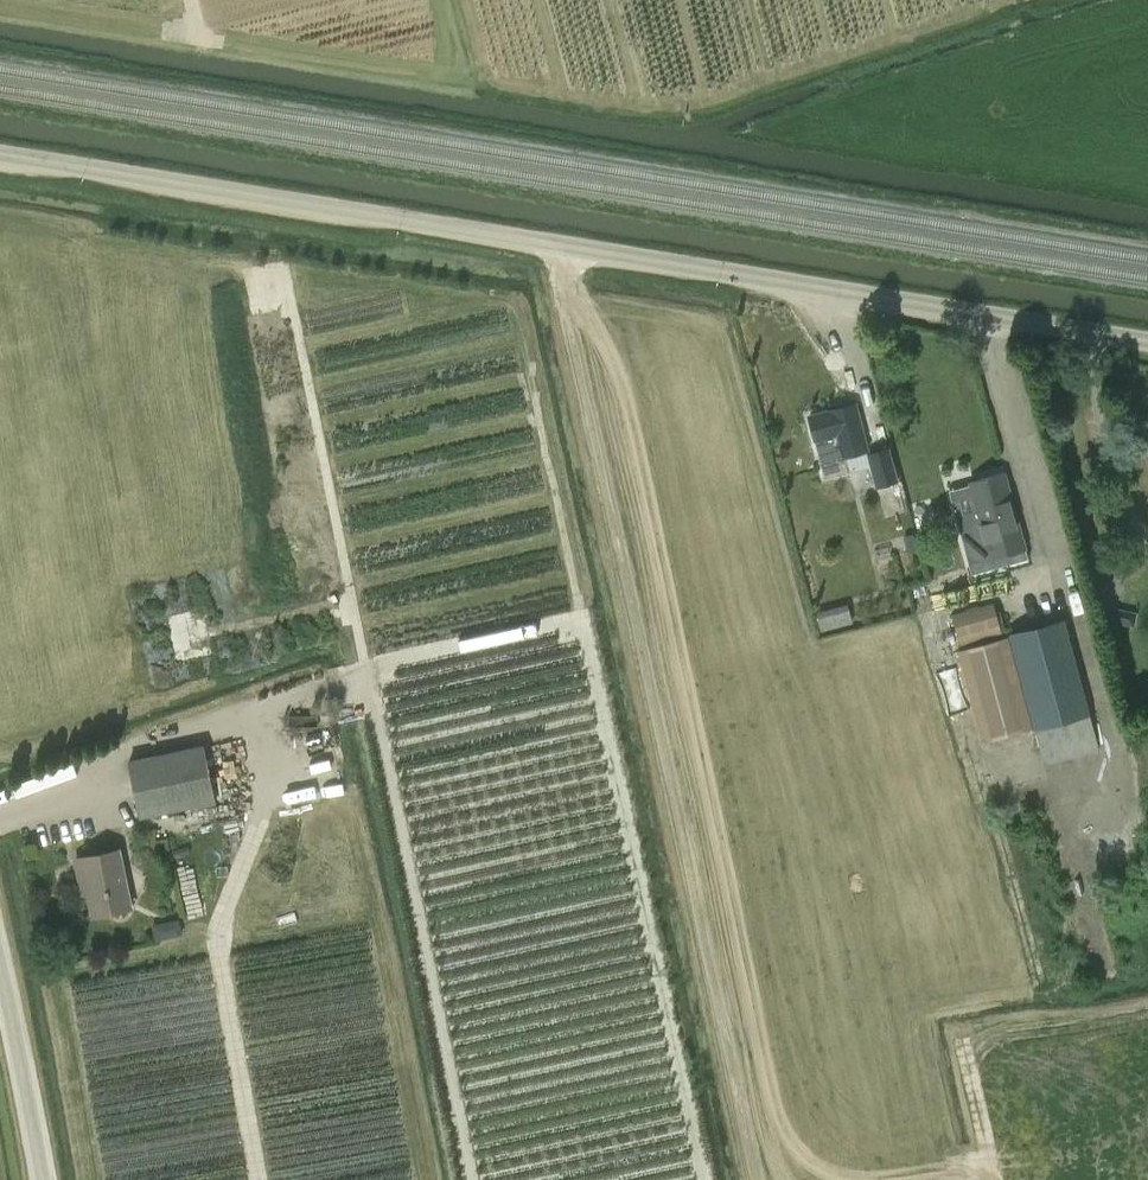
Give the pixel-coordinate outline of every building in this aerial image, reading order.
[(814,440),(815,440),(825,478),(848,472),(844,457),(868,451),(856,404),(828,411),(808,416),(814,440)] [(867,453),(875,488),(898,482),(889,446),(867,453)] [(970,481),(980,520),(952,527),(951,520),(935,525),(948,572),(971,566),(970,562),(990,557),(1025,548),(1006,472),(970,481)] [(913,533),(903,536),(908,552),(918,549),(913,533)] [(1003,637),(1003,636),(992,601),(952,612),(959,649),(957,649),(981,741),(1034,727),(1043,764),(1099,750),(1089,713),(1090,712),(1066,619),(1008,634),(1009,635),(1003,637)] [(820,629),(841,624),(838,612),(817,618),(820,629)] [(204,743),(127,760),(140,818),(215,802),(204,743)] [(131,908),(119,850),(75,858),(80,884),(86,883),(92,915),(131,908)]
